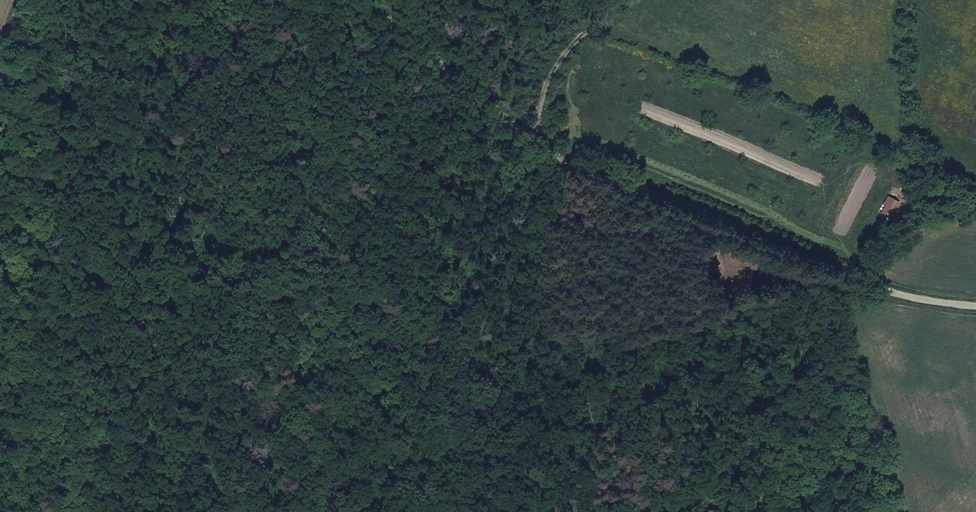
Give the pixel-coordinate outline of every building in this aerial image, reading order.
[(891,199),(883,212),(891,216),(899,204),(891,199)]
